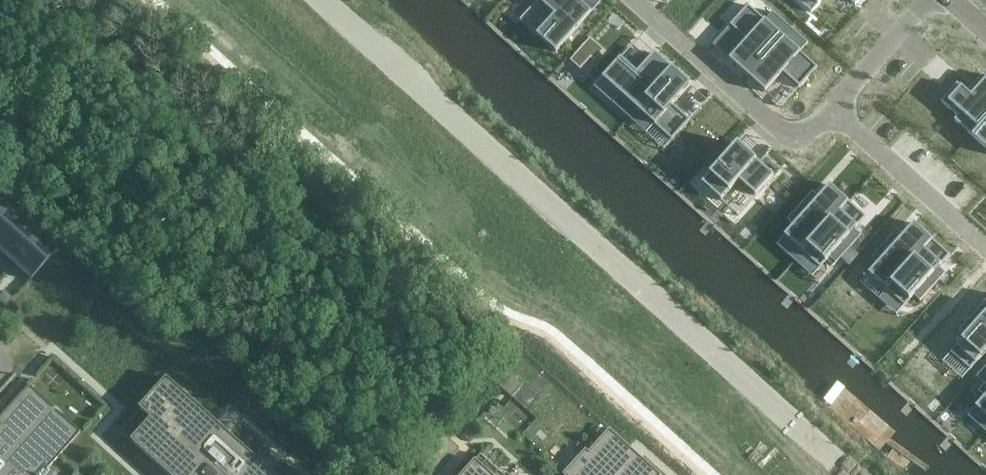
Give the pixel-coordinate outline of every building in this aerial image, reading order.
[(537,36),(556,53),(591,13),(577,0),(538,0),(537,1),(554,16),(537,36)] [(812,14),(824,0),(797,0),(812,14)] [(747,41),(729,61),(747,77),(791,28),(773,12),(765,21),(748,6),(730,26),(747,41)] [(791,28),(747,77),(765,93),(783,73),(799,88),(817,68),(800,53),(808,44),(791,28)] [(590,38),(582,47),(593,56),(591,59),(594,62),(596,60),(604,51),(590,38)] [(591,59),(593,56),(582,47),(570,61),(581,70),(591,59)] [(620,59),(602,79),(637,110),(673,71),(655,54),(637,74),(620,59)] [(673,71),(637,110),(672,141),(690,121),(673,106),(691,87),(673,71)] [(941,103),(957,117),(954,121),(973,138),(985,123),(985,78),(983,75),(975,84),(977,85),(977,84),(980,87),(971,98),(965,92),(966,92),(957,84),(941,103)] [(973,138),(985,150),(985,123),(973,138)] [(737,145),(702,184),(721,202),(739,182),(756,197),(774,177),(737,145)] [(793,226),(784,237),(802,253),(848,202),(830,186),(813,204),(809,200),(807,198),(787,221),(793,226)] [(848,202),(802,253),(820,269),(829,259),(836,264),(856,242),(854,240),(853,241),(849,237),(866,218),(848,202)] [(0,216),(0,248),(24,222),(8,207),(0,216)] [(0,248),(0,254),(13,266),(40,237),(24,222),(0,248)] [(878,264),(868,275),(886,291),(932,240),(914,224),(897,242),(893,238),(891,236),(871,259),(878,264)] [(40,237),(13,266),(29,281),(57,252),(40,237)] [(932,240),(886,291),(904,307),(914,297),(920,302),(940,280),(938,278),(938,279),(933,275),(950,256),(932,240)] [(12,301),(4,293),(0,297),(0,303),(6,308),(12,301)] [(951,354),(970,371),(985,353),(985,310),(984,308),(984,307),(982,305),(959,331),(966,337),(951,354)] [(132,441),(169,474),(274,474),(167,378),(140,408),(151,419),(132,441)] [(975,408),(985,417),(985,418),(985,383),(978,392),(984,398),(975,408)] [(79,433),(27,386),(0,416),(0,474),(41,474),(79,433)] [(609,429),(589,452),(585,450),(563,474),(660,474),(609,429)] [(463,474),(503,474),(481,455),(463,474)]
